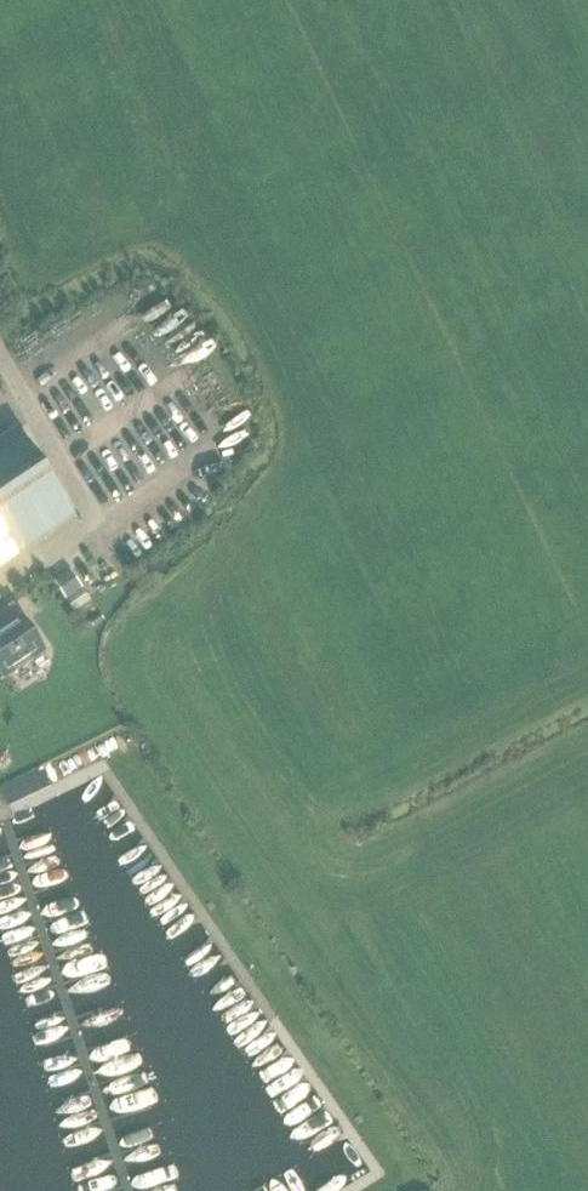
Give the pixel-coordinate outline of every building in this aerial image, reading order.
[(0,441),(0,569),(75,518),(16,430),(0,441)] [(53,582),(53,583),(54,584),(66,601),(83,589),(70,571),(69,572),(53,582)] [(70,597),(78,609),(91,601),(90,600),(83,589),(70,597)] [(1,680),(45,652),(23,619),(21,621),(12,606),(0,614),(0,616),(8,629),(0,635),(0,679),(1,680)]
